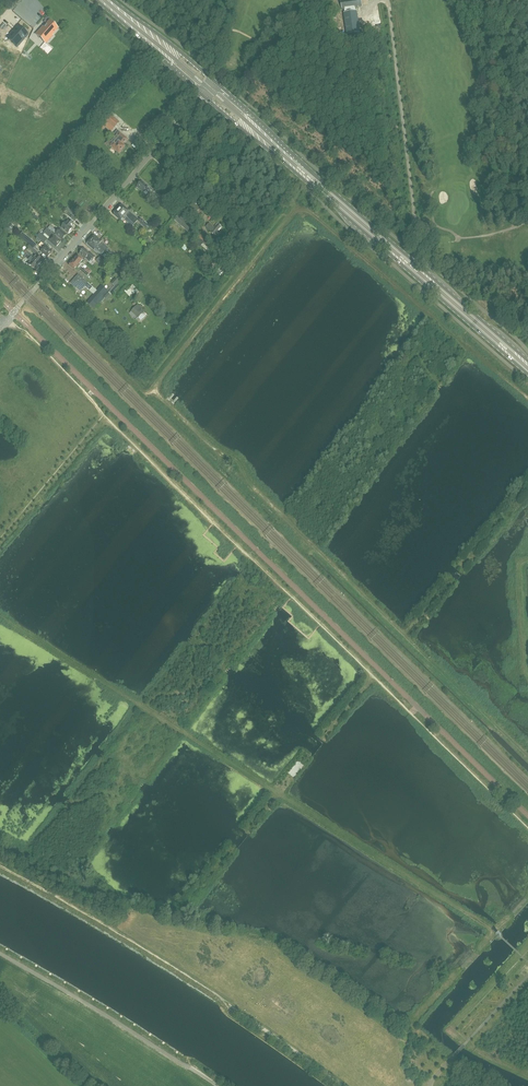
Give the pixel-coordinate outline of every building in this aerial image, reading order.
[(339,8),(358,5),(358,0),(338,0),(339,8)] [(51,20),(37,35),(46,43),(60,29),(51,20)] [(17,47),(28,34),(18,25),(7,37),(17,47)] [(110,114),(105,120),(114,128),(119,122),(110,114)] [(126,144),(125,144),(128,140),(117,130),(114,135),(116,136),(113,140),(111,138),(106,143),(119,154),(125,147),(124,146),(126,144)] [(142,181),(137,187),(143,192),(145,189),(150,193),(153,191),(142,181)] [(159,194),(156,198),(163,205),(167,201),(159,194)] [(122,205),(122,206),(121,205),(119,208),(120,208),(118,210),(134,224),(139,219),(122,205)] [(197,211),(198,210),(197,210),(199,208),(200,208),(199,207),(199,206),(197,205),(196,206),(195,207),(193,206),(190,209),(189,207),(186,210),(192,216),(197,211)] [(179,215),(175,220),(188,231),(194,225),(186,218),(189,214),(184,209),(179,215)] [(64,212),(75,222),(77,219),(73,216),(69,212),(66,210),(64,212)] [(132,226),(134,224),(118,210),(117,211),(116,211),(114,213),(115,214),(114,214),(121,220),(123,218),(132,226)] [(62,227),(68,233),(69,232),(69,233),(72,230),(71,230),(73,228),(71,227),(74,224),(69,219),(66,223),(66,222),(62,227)] [(210,223),(207,227),(211,232),(214,236),(219,231),(222,228),(218,224),(215,228),(210,223)] [(58,232),(52,227),(51,226),(48,228),(52,232),(53,231),(63,240),(67,235),(60,229),(58,232)] [(61,241),(53,234),(47,229),(42,235),(40,234),(37,237),(44,242),(46,239),(48,239),(57,247),(61,241)] [(23,232),(20,236),(34,248),(37,245),(23,232)] [(215,248),(201,235),(197,238),(199,240),(196,244),(200,248),(204,244),(212,251),(215,248)] [(108,249),(101,242),(94,236),(91,240),(103,251),(105,252),(108,249)] [(101,254),(103,251),(91,240),(88,244),(94,250),(95,249),(101,254)] [(48,257),(53,251),(44,244),(42,247),(43,249),(41,251),(48,257)] [(85,259),(89,262),(91,260),(92,261),(95,257),(90,253),(89,253),(84,248),(79,254),(85,259)] [(37,255),(35,257),(33,256),(29,252),(27,254),(40,266),(42,263),(44,260),(37,255)] [(27,254),(25,257),(31,262),(29,264),(36,270),(38,268),(40,266),(27,254)] [(85,266),(81,262),(83,260),(78,256),(74,261),(82,268),(85,266)] [(82,268),(74,261),(73,260),(69,265),(74,270),(76,267),(80,270),(81,270),(87,276),(89,274),(85,270),(82,268)] [(121,266),(124,269),(127,272),(131,267),(125,262),(121,266)] [(124,269),(121,266),(119,264),(115,268),(120,273),(124,269)] [(93,287),(87,282),(83,278),(80,281),(76,277),(70,283),(80,291),(82,289),(85,286),(90,291),(93,287)] [(116,284),(119,287),(122,284),(122,283),(116,277),(113,280),(113,281),(116,284)] [(111,289),(114,286),(112,284),(109,282),(108,281),(106,284),(110,288),(111,289)] [(196,291),(193,295),(194,296),(196,297),(195,298),(194,299),(197,302),(198,303),(199,302),(200,301),(200,300),(204,295),(202,294),(207,288),(205,286),(202,289),(201,290),(199,288),(196,291)] [(105,297),(108,294),(109,292),(104,287),(99,293),(105,297)] [(127,293),(130,297),(135,293),(132,290),(129,287),(125,291),(127,293)] [(94,294),(94,295),(101,301),(104,298),(105,297),(99,293),(97,291),(94,294)] [(87,303),(94,309),(101,301),(94,295),(87,303)] [(145,311),(138,305),(131,312),(139,318),(145,311)] [(100,324),(90,315),(85,320),(95,329),(100,324)]
